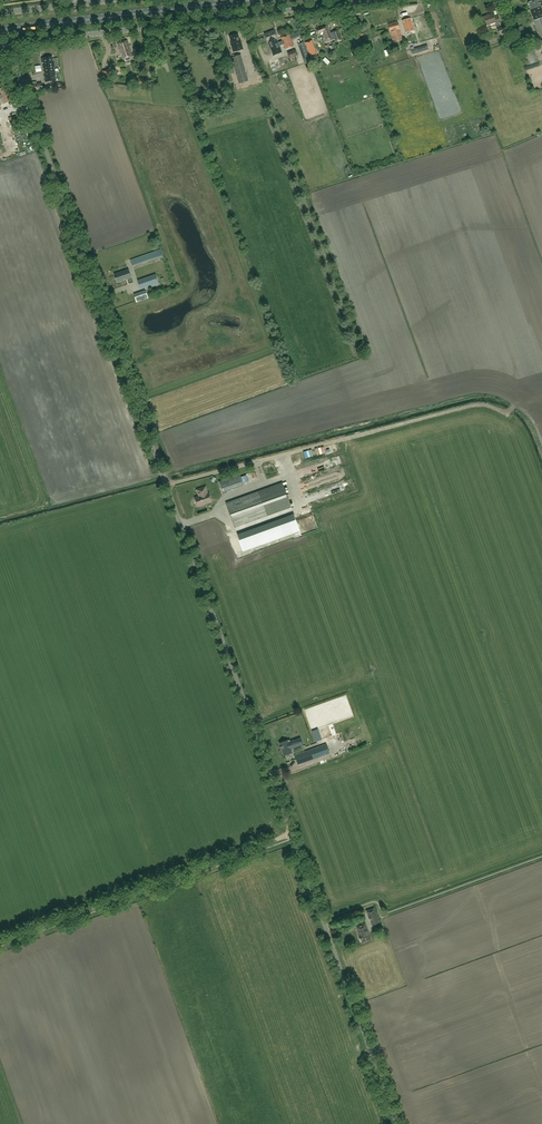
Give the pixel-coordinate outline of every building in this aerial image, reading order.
[(528,3),(529,5),(530,5),(530,7),(529,7),(533,21),(535,20),(537,23),(535,24),(541,44),(541,6),(540,3),(539,4),(538,0),(535,0),(529,2),(529,3),(528,3)] [(493,14),(480,18),(483,27),(495,23),(496,24),(500,23),(498,16),(494,18),(493,14)] [(411,19),(402,21),(406,33),(414,30),(411,19)] [(397,22),(388,25),(390,32),(393,43),(402,40),(399,30),(400,30),(397,22)] [(333,40),(328,26),(316,29),(318,36),(323,34),(326,42),(333,40)] [(505,26),(498,28),(499,34),(501,34),(503,43),(509,41),(506,32),(507,32),(505,26)] [(274,31),(264,34),(271,54),(281,50),(274,31)] [(231,43),(230,43),(233,53),(243,50),(240,40),(238,35),(229,37),(231,43)] [(281,38),(285,49),(294,46),(289,35),(281,38)] [(525,37),(519,39),(521,46),(527,44),(525,37)] [(130,58),(130,57),(132,56),(127,41),(118,44),(123,59),(125,59),(125,60),(126,61),(130,60),(130,58)] [(313,41),(307,43),(313,61),(319,60),(313,41)] [(303,43),(298,44),(305,64),(309,62),(303,43)] [(427,45),(411,50),(412,53),(428,49),(427,45)] [(149,47),(139,49),(141,60),(147,58),(145,54),(150,53),(149,47)] [(534,50),(523,54),(528,66),(538,62),(534,50)] [(239,55),(231,58),(238,83),(246,80),(239,55)] [(43,58),(41,58),(42,63),(44,62),(44,66),(43,66),(44,72),(45,72),(45,75),(44,75),(45,82),(56,81),(54,63),(53,63),(52,57),(43,58)] [(150,62),(140,65),(143,74),(152,71),(150,62)] [(112,79),(111,75),(109,68),(101,71),(104,78),(105,82),(112,79)] [(0,89),(0,91),(1,95),(2,98),(4,104),(13,101),(8,87),(0,89)] [(133,266),(163,256),(161,250),(130,260),(133,266)] [(128,269),(114,275),(117,283),(131,277),(128,269)] [(156,275),(138,281),(140,289),(158,283),(156,275)] [(263,465),(265,471),(276,467),(274,461),(263,465)] [(219,481),(223,492),(244,484),(240,474),(219,481)] [(283,483),(226,503),(234,527),(291,507),(283,483)] [(206,486),(197,489),(200,495),(195,497),(198,505),(212,500),(209,492),(208,492),(206,486)] [(290,740),(288,741),(288,740),(280,743),(284,756),(292,753),(290,748),(293,748),(293,749),(302,746),(299,738),(291,741),(290,740)] [(295,756),(298,765),(329,753),(326,744),(295,756)] [(379,922),(374,910),(374,908),(367,911),(369,916),(368,917),(370,921),(370,920),(372,925),(379,922)] [(366,923),(357,926),(360,935),(359,935),(361,941),(362,941),(362,942),(371,939),(366,923)]
